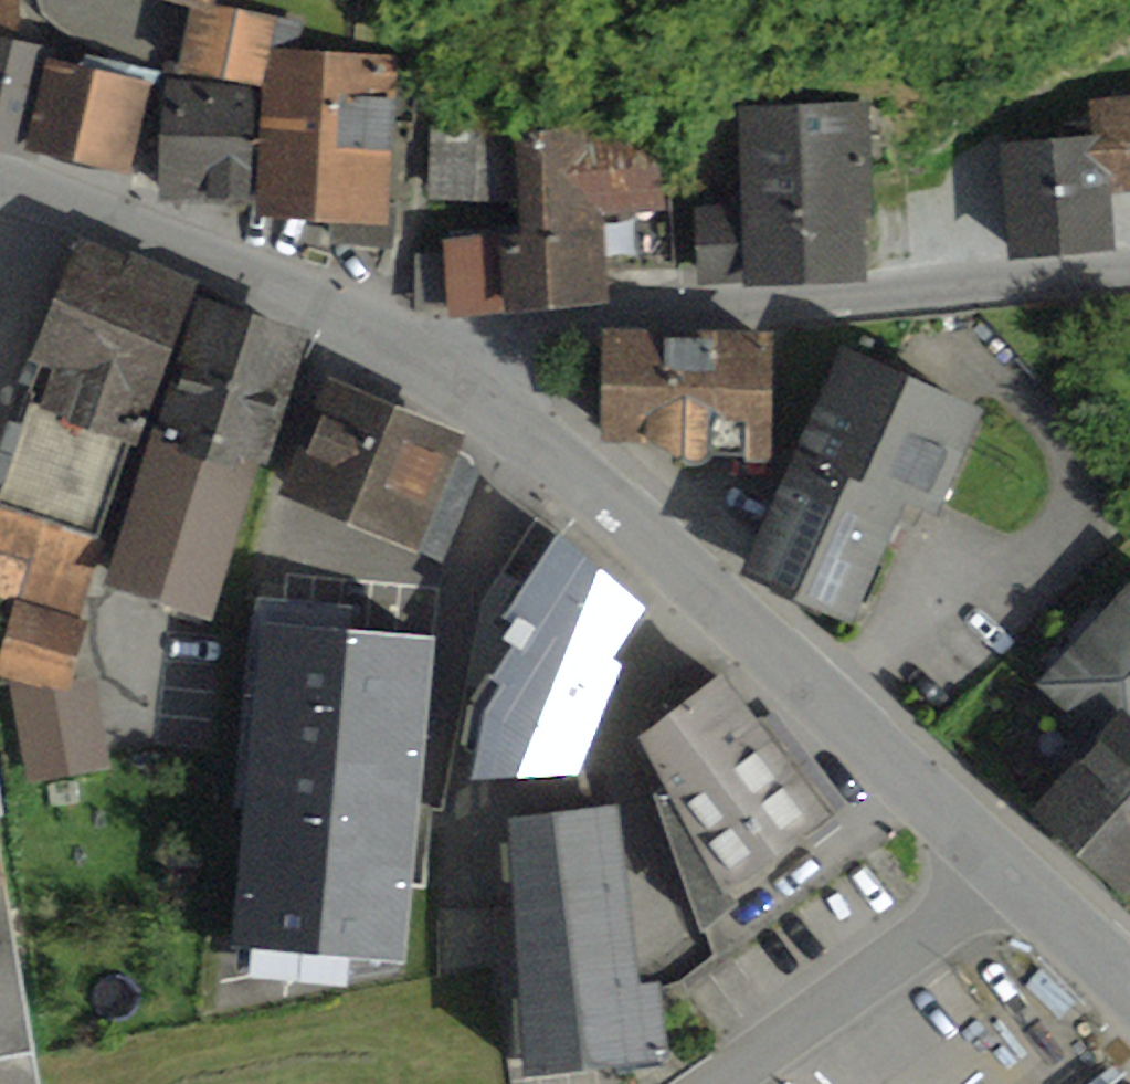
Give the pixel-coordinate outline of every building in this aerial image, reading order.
[(26,158),(26,152),(46,60),(48,48),(30,44),(33,30),(20,28),(24,5),(21,0),(0,0),(0,152),(26,158)] [(192,9),(214,15),(217,6),(219,0),(162,0),(192,9)] [(217,6),(214,15),(192,9),(181,75),(266,88),(268,48),(307,50),(309,23),(217,6)] [(397,55),(307,50),(268,48),(266,88),(260,208),(259,218),(334,222),(332,244),(394,247),(396,203),(389,202),(397,55)] [(83,67),(46,60),(26,152),(134,175),(158,72),(85,56),(83,67)] [(266,88),(167,81),(161,207),(260,208),(266,88)] [(1004,146),(1012,261),(1116,253),(1112,195),(1129,194),(1129,96),(1089,99),(1092,140),(1004,146)] [(872,101),(740,107),(745,209),(700,211),(703,281),(750,279),(750,286),(867,280),(864,223),(877,222),(872,101)] [(501,126),(431,125),(429,201),(499,202),(501,126)] [(659,125),(515,134),(519,237),(444,241),(445,253),(448,308),(449,321),(505,315),(505,319),(611,306),(609,273),(679,269),(672,186),(664,186),(659,125)] [(81,242),(31,366),(43,370),(2,503),(0,503),(0,602),(15,606),(0,657),(0,677),(72,697),(90,622),(83,619),(111,540),(103,536),(135,446),(141,448),(201,285),(81,242)] [(448,308),(445,253),(415,254),(416,309),(448,308)] [(314,333),(199,297),(156,432),(262,466),(270,469),(314,333)] [(776,335),(603,332),(603,448),(654,447),(685,469),(697,472),(707,468),(715,459),(746,461),(747,466),(774,465),(776,335)] [(793,451),(905,500),(939,515),(987,406),(840,342),(793,451)] [(467,435),(330,379),(282,496),(441,561),(480,468),(457,459),(467,435)] [(262,466),(156,432),(105,590),(212,623),(262,466)] [(905,500),(793,451),(741,569),(853,618),(905,500)] [(615,662),(648,610),(559,534),(504,623),(512,629),(504,643),(515,650),(492,682),(502,690),(486,713),(472,793),(580,790),(626,669),(615,662)] [(1037,689),(1096,742),(1122,713),(1129,721),(1129,585),(1037,689)] [(433,638),(262,623),(233,945),(405,960),(433,638)] [(721,677),(641,742),(666,790),(654,797),(702,937),(739,908),(735,901),(833,819),(721,677)] [(1096,742),(1029,815),(1123,904),(1129,897),(1129,721),(1122,713),(1096,742)] [(619,810),(508,822),(528,1082),(672,1066),(661,986),(643,987),(619,810)] [(0,829),(0,1083),(44,1083),(0,829)]
